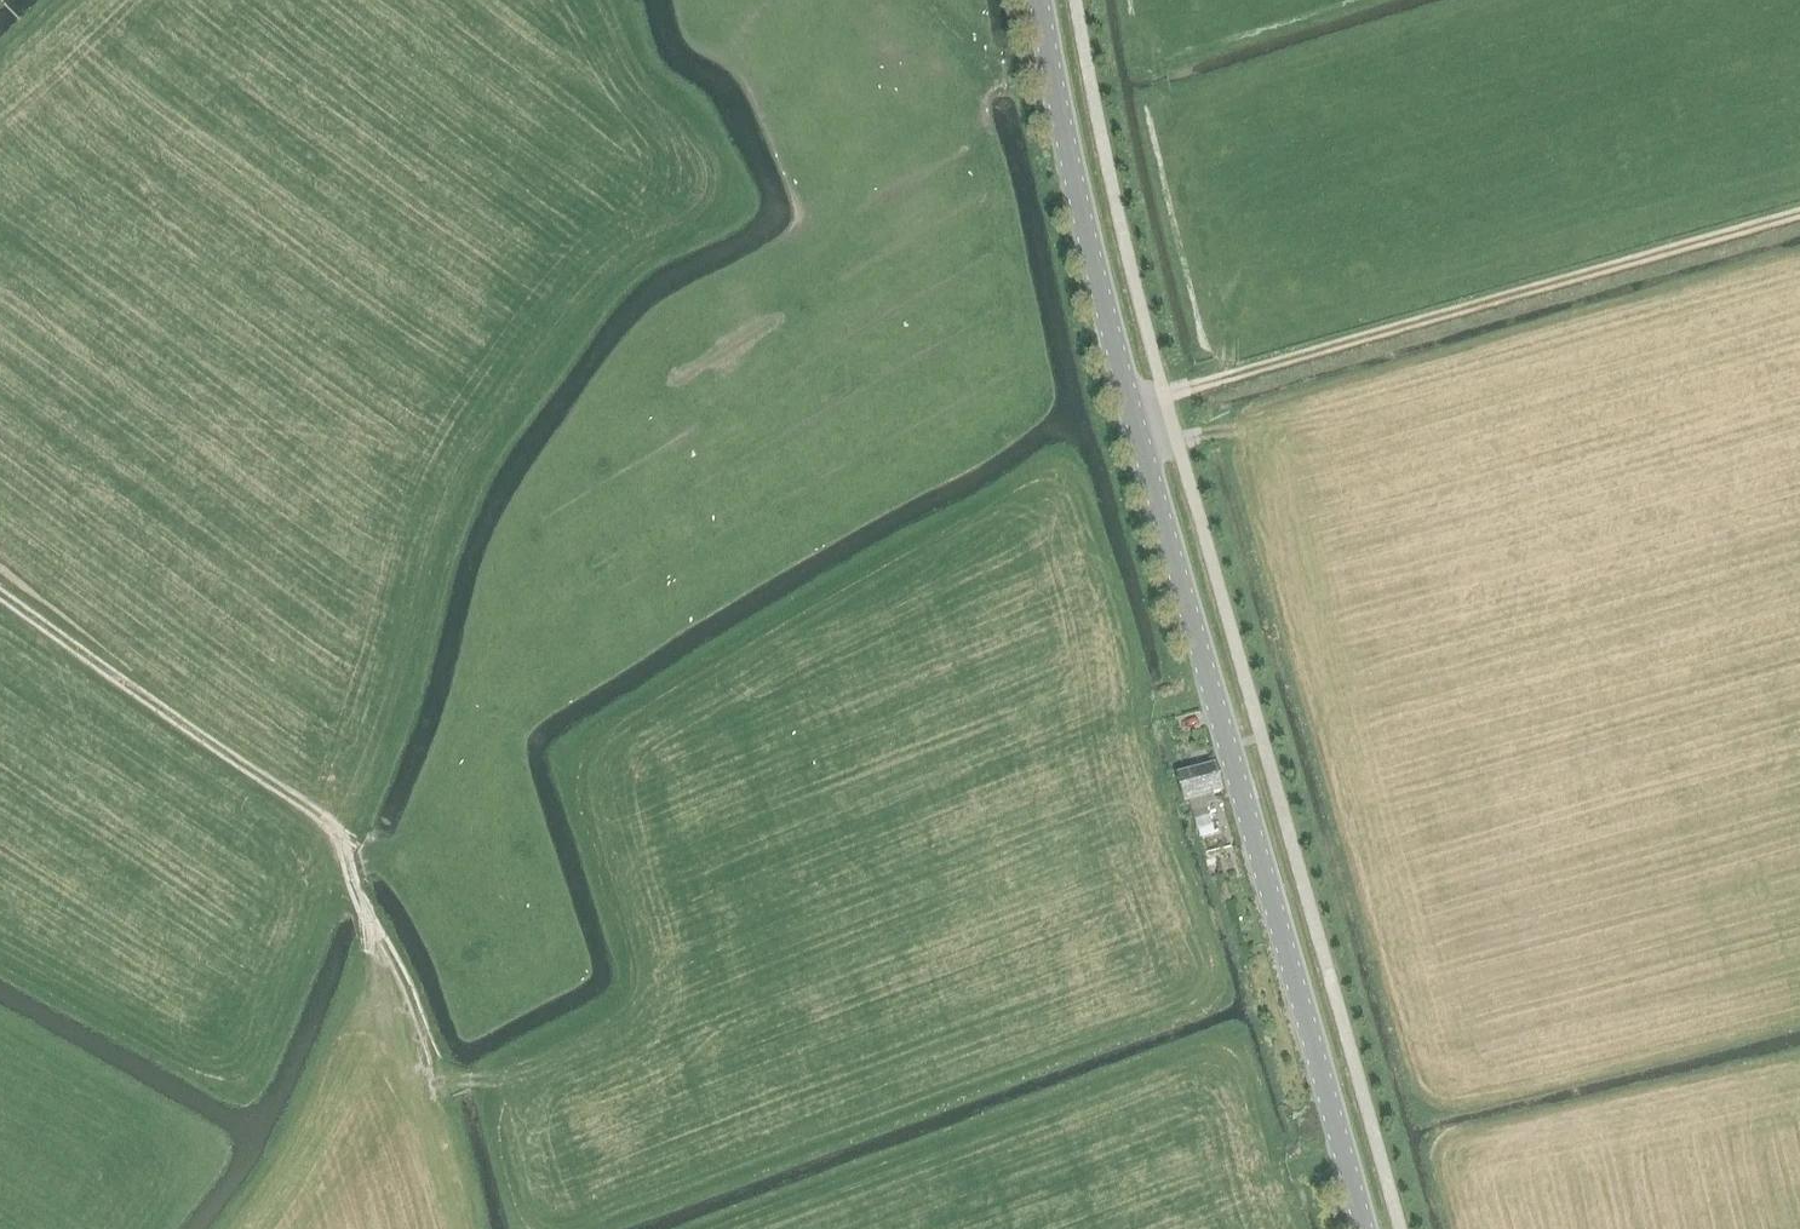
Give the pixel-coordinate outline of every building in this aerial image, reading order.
[(1215,763),(1174,775),(1182,804),(1188,802),(1198,835),(1195,836),(1194,837),(1200,856),(1204,869),(1206,869),(1219,864),(1215,851),(1222,849),(1215,824),(1213,825),(1208,809),(1211,808),(1209,803),(1207,797),(1212,795),(1216,794),(1223,792),(1215,763)]
